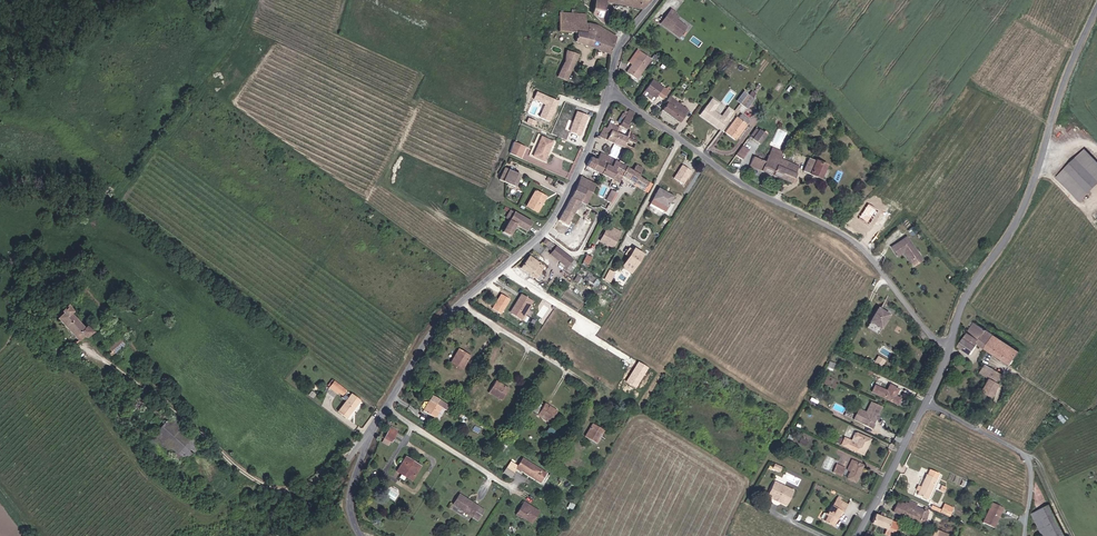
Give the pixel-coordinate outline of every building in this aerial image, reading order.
[(594,12),(601,19),(605,2),(642,10),(650,0),(596,0),(594,12)] [(674,6),(664,20),(682,33),(689,24),(679,16),(681,13),(677,11),(678,9),(674,6)] [(588,23),(588,14),(561,13),(561,33),(577,34),(577,44),(612,54),(618,38),(600,25),(588,23)] [(643,49),(629,69),(639,76),(653,56),(643,49)] [(567,61),(560,79),(568,83),(580,58),(568,53),(567,61)] [(654,77),(648,87),(659,95),(661,91),(667,95),(671,88),(654,77)] [(659,95),(648,87),(645,92),(656,99),(659,95)] [(751,107),(759,96),(751,90),(743,101),(751,107)] [(560,100),(537,91),(534,99),(545,104),(540,116),(552,121),(560,100)] [(679,108),(684,101),(673,94),(663,108),(681,120),(686,112),(679,108)] [(679,108),(686,112),(691,105),(684,101),(679,108)] [(712,105),(707,113),(713,117),(711,120),(713,121),(714,120),(720,124),(721,123),(726,126),(733,116),(727,112),(726,114),(712,105)] [(625,125),(618,141),(627,146),(632,137),(634,132),(636,128),(631,126),(638,112),(633,108),(625,125)] [(589,115),(578,111),(570,130),(581,135),(589,115)] [(739,124),(736,122),(730,131),(740,138),(753,119),(743,112),(741,115),(744,117),(739,124)] [(605,135),(618,141),(625,125),(615,121),(612,127),(609,125),(605,135)] [(760,132),(754,141),(761,145),(767,137),(760,132)] [(666,149),(672,138),(665,134),(659,145),(666,149)] [(632,137),(627,146),(635,150),(640,141),(632,137)] [(551,146),(540,141),(532,159),(543,164),(551,146)] [(517,150),(519,146),(513,143),(509,153),(521,159),(523,153),(517,150)] [(742,145),(736,155),(742,159),(749,149),(742,145)] [(753,162),(784,174),(787,166),(780,163),(784,151),(787,148),(781,147),(780,151),(773,148),(767,159),(757,154),(753,162)] [(602,158),(611,163),(615,165),(618,160),(606,152),(602,158)] [(787,166),(784,174),(795,178),(802,162),(783,153),(780,163),(787,166)] [(592,164),(606,172),(611,163),(596,154),(592,164)] [(811,155),(806,168),(823,175),(828,163),(811,155)] [(1090,156),(1080,166),(1096,182),(1096,162),(1090,156)] [(615,165),(611,163),(606,172),(616,178),(619,172),(623,163),(620,161),(618,160),(615,165)] [(636,171),(623,163),(619,172),(626,176),(648,189),(652,183),(643,177),(643,176),(636,171)] [(640,164),(636,171),(643,176),(648,169),(640,164)] [(692,171),(683,165),(674,178),(684,184),(692,171)] [(1080,166),(1062,184),(1086,207),(1096,196),(1096,182),(1080,166)] [(521,177),(506,169),(500,181),(515,189),(521,177)] [(619,172),(616,178),(623,182),(626,176),(619,172)] [(595,180),(590,189),(591,190),(584,201),(589,204),(601,183),(595,180)] [(581,184),(576,197),(584,201),(591,190),(581,184)] [(668,192),(669,190),(661,186),(652,201),(667,210),(675,196),(668,192)] [(612,203),(618,192),(611,189),(605,200),(612,203)] [(539,204),(543,196),(534,192),(526,206),(538,213),(542,205),(539,204)] [(584,201),(576,197),(564,220),(572,224),(584,201)] [(879,210),(869,204),(860,219),(870,225),(879,210)] [(515,213),(505,234),(512,238),(517,226),(529,232),(533,222),(515,213)] [(622,231),(609,225),(601,241),(614,248),(622,231)] [(893,243),(893,244),(898,252),(905,249),(911,259),(920,254),(908,234),(893,243)] [(577,259),(561,246),(557,250),(555,253),(571,267),(577,259)] [(646,254),(636,247),(622,267),(632,274),(646,254)] [(538,275),(544,267),(540,264),(543,261),(532,252),(524,263),(538,275)] [(588,265),(592,256),(586,254),(583,263),(588,265)] [(920,254),(911,259),(913,263),(922,258),(920,254)] [(604,279),(610,282),(615,271),(609,268),(604,279)] [(597,285),(601,280),(589,272),(586,277),(597,285)] [(523,293),(517,303),(518,304),(514,310),(525,316),(529,311),(527,309),(532,300),(535,302),(538,297),(526,290),(524,294),(523,293)] [(511,299),(501,293),(493,309),(503,314),(511,299)] [(56,315),(79,336),(79,337),(84,333),(86,334),(93,328),(88,322),(85,325),(70,311),(72,309),(66,302),(60,308),(62,309),(56,315)] [(878,308),(870,321),(880,328),(888,314),(878,308)] [(108,346),(112,350),(112,351),(134,332),(122,319),(115,325),(118,329),(107,338),(112,343),(108,346)] [(880,328),(870,321),(867,326),(877,332),(880,328)] [(973,323),(968,332),(973,335),(970,341),(976,346),(978,343),(985,347),(993,335),(973,323)] [(973,335),(968,332),(959,346),(971,353),(976,346),(970,341),(973,335)] [(993,335),(985,347),(1011,364),(1019,353),(993,335)] [(459,344),(457,348),(459,349),(456,354),(454,352),(452,356),(464,364),(472,351),(459,344)] [(878,355),(874,363),(882,367),(886,359),(878,355)] [(649,367),(639,361),(626,382),(636,388),(649,367)] [(986,377),(990,368),(981,363),(976,372),(986,377)] [(990,368),(986,377),(972,404),(976,406),(982,393),(989,397),(997,383),(991,380),(996,371),(990,368)] [(991,380),(995,383),(1000,374),(996,371),(991,380)] [(497,377),(489,388),(493,390),(495,387),(501,391),(499,393),(502,396),(509,385),(497,377)] [(339,390),(342,384),(334,378),(329,385),(337,391),(339,390)] [(873,385),(870,392),(898,405),(901,399),(895,396),(898,388),(889,384),(886,391),(873,385)] [(434,388),(431,393),(433,394),(429,400),(427,399),(424,404),(436,411),(443,400),(447,403),(450,398),(434,388)] [(360,397),(351,390),(337,409),(346,415),(360,397)] [(136,395),(126,408),(186,458),(197,444),(136,395)] [(546,399),(538,410),(542,413),(544,410),(548,413),(547,416),(551,418),(558,407),(546,399)] [(881,409),(871,404),(861,425),(871,430),(881,409)] [(603,431),(606,426),(594,419),(586,432),(598,439),(601,435),(598,433),(601,429),(603,431)] [(389,435),(396,425),(389,421),(383,431),(389,435)] [(844,437),(842,442),(863,452),(870,437),(856,430),(854,434),(858,436),(856,442),(851,440),(844,437)] [(404,450),(397,461),(402,464),(403,462),(410,466),(406,471),(411,474),(420,460),(404,450)] [(523,453),(517,463),(521,466),(521,465),(536,474),(542,465),(523,453)] [(855,479),(863,462),(856,458),(855,462),(852,460),(848,469),(850,470),(848,475),(855,479)] [(778,469),(781,463),(774,460),(771,466),(778,469)] [(837,463),(834,469),(842,473),(845,467),(837,463)] [(928,494),(937,469),(930,466),(928,472),(925,471),(918,490),(928,494)] [(503,473),(512,477),(514,471),(505,468),(503,473)] [(773,479),(769,490),(773,492),(785,498),(788,499),(793,488),(773,479)] [(458,489),(452,499),(471,510),(476,501),(458,489)] [(825,511),(823,515),(832,519),(834,516),(836,517),(841,508),(843,509),(847,503),(836,496),(827,511),(825,511)] [(521,497),(515,507),(526,513),(525,515),(530,518),(537,506),(521,497)] [(917,507),(919,502),(909,499),(907,504),(899,500),(895,511),(906,515),(905,516),(922,523),(924,518),(927,520),(930,511),(917,507)] [(955,508),(944,503),(942,510),(932,506),(931,509),(951,517),(955,508)] [(1002,506),(991,503),(984,523),(995,527),(1002,506)] [(1049,504),(1032,512),(1043,535),(1064,535),(1049,504)] [(834,516),(832,519),(837,521),(843,509),(841,508),(836,517),(834,516)] [(874,520),(889,526),(887,532),(893,534),(892,535),(896,535),(901,521),(878,512),(874,520)]
